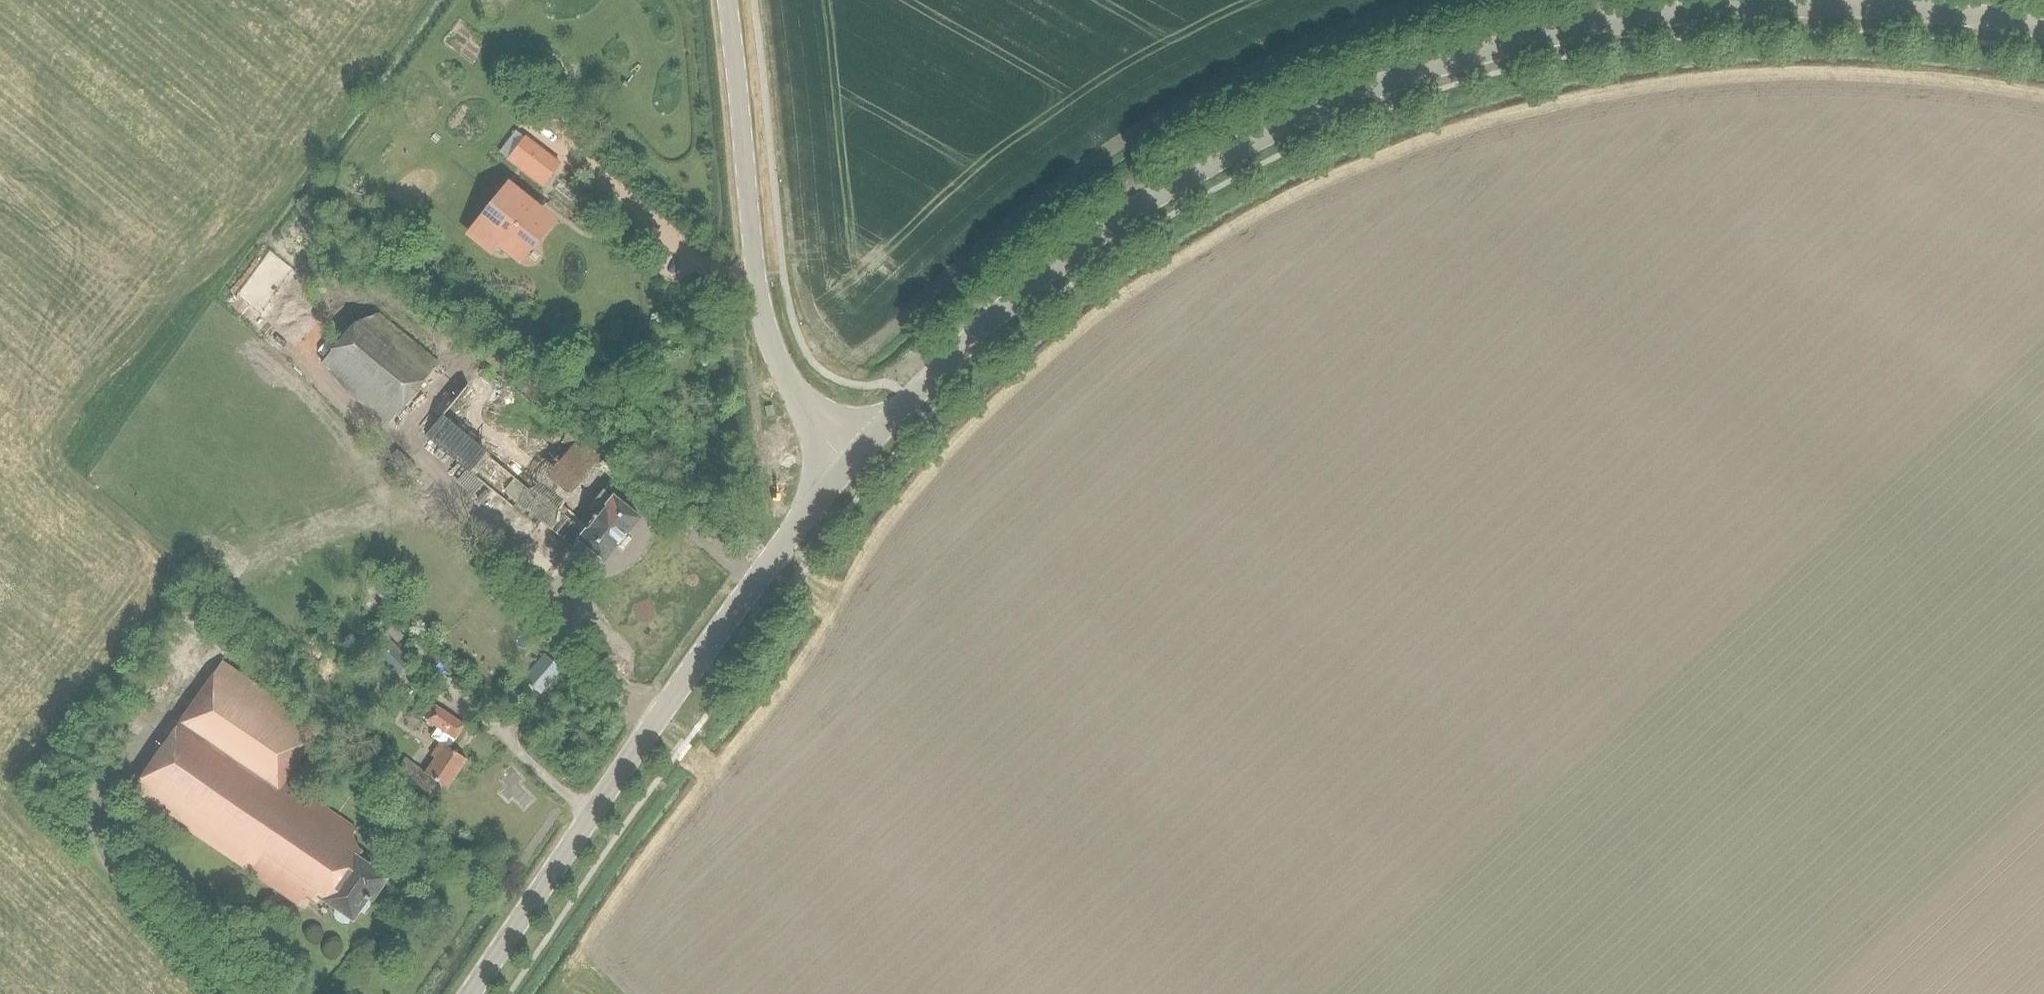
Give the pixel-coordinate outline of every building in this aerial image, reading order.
[(510,157),(526,170),(541,150),(525,138),(510,157)] [(519,260),(550,221),(510,188),(478,227),(519,260)] [(440,264),(446,257),(430,244),(425,251),(440,264)] [(387,424),(438,363),(378,312),(356,322),(321,364),(347,391),(387,424)] [(603,563),(639,519),(612,497),(620,475),(485,365),(426,436),(467,469),(458,481),(474,494),(483,482),(538,527),(542,522),(572,547),(577,541),(603,563)] [(388,639),(372,654),(395,678),(411,662),(388,639)] [(562,671),(544,655),(524,678),(542,694),(562,671)] [(372,898),(385,879),(357,860),(362,853),(359,851),(351,836),(356,830),(286,782),(320,732),(304,720),(220,662),(131,792),(302,910),(309,899),(317,904),(321,898),(336,908),(335,911),(334,915),(337,920),(341,923),(346,925),(352,923),(359,913),(366,911),(371,903),(372,898)] [(426,722),(437,729),(431,738),(441,744),(432,757),(434,758),(424,774),(449,790),(468,761),(450,749),(455,740),(456,741),(466,726),(436,706),(435,707),(426,722)]
